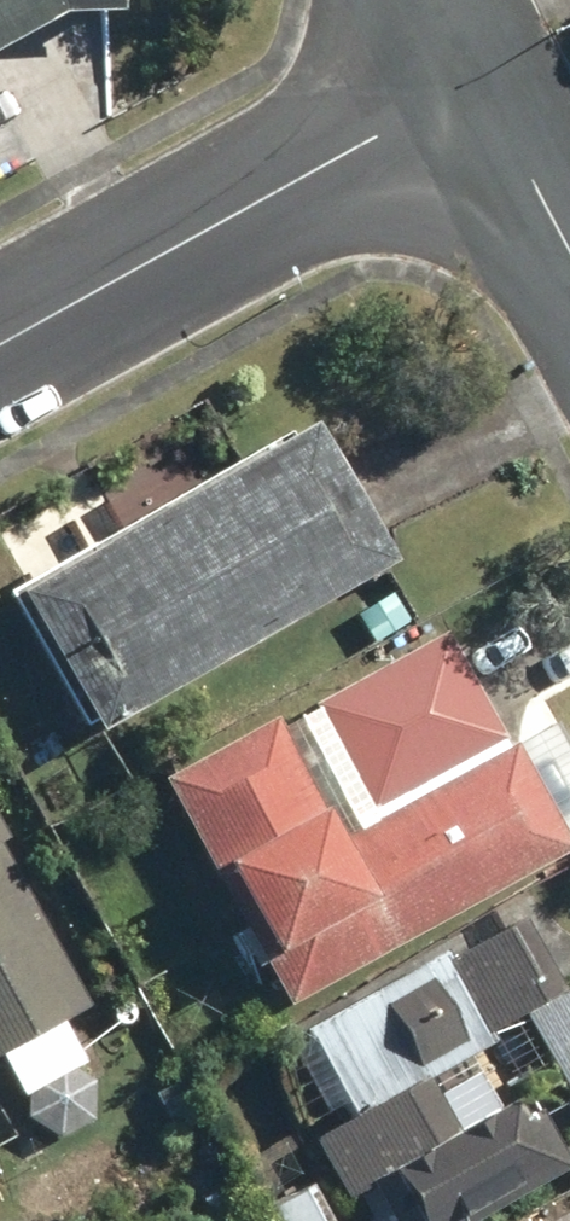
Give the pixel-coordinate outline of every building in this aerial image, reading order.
[(43,6),(79,7),(79,0),(0,0),(0,30),(43,6)] [(87,745),(390,575),(308,429),(5,598),(87,745)] [(436,626),(159,787),(239,925),(228,931),(279,1017),(567,851),(436,626)] [(85,1006),(0,852),(0,1053),(1,1052),(29,1101),(88,1068),(61,1019),(85,1006)] [(406,1220),(472,1220),(551,1172),(510,1105),(501,1111),(465,1053),(562,993),(518,921),(444,966),(437,955),(305,1036),(356,1119),(307,1149),(348,1216),(388,1192),(406,1220)] [(522,1026),(569,1105),(569,1104),(569,997),(522,1026)] [(310,1183),(262,1214),(267,1220),(335,1220),(310,1183)]
